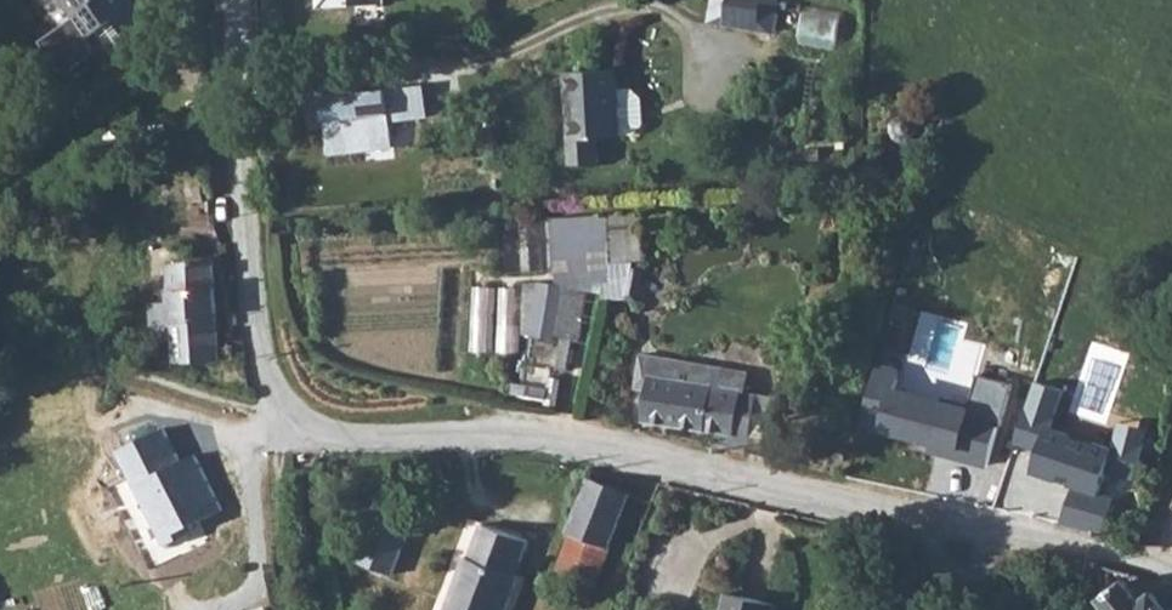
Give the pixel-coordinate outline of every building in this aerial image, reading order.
[(73,22),(82,16),(96,36),(99,33),(112,53),(131,41),(148,29),(129,0),(58,0),(73,22)] [(713,23),(778,29),(781,0),(715,0),(713,23)] [(802,43),(840,46),(843,8),(805,5),(802,43)] [(568,72),(570,98),(574,98),(577,141),(599,139),(622,138),(618,69),(568,72)] [(638,215),(613,216),(616,276),(616,279),(630,278),(636,263),(641,263),(638,215)] [(186,246),(187,260),(202,258),(201,244),(186,246)] [(187,260),(170,263),(173,290),(216,283),(214,257),(202,258),(187,260)] [(216,283),(173,290),(174,301),(154,303),(156,326),(158,326),(160,345),(176,344),(178,364),(189,364),(186,371),(195,376),(202,362),(222,361),(216,283)] [(970,362),(958,398),(987,408),(1012,341),(1020,320),(990,309),(982,331),(970,362)] [(653,364),(643,421),(718,434),(715,447),(750,454),(757,406),(743,403),(745,390),(723,387),(726,369),(683,360),(681,369),(653,364)] [(217,511),(175,424),(127,447),(142,478),(128,484),(155,540),(217,511)] [(935,480),(985,498),(1063,526),(1104,533),(1116,492),(1109,489),(1113,477),(1016,441),(1009,460),(950,440),(935,480)] [(588,485),(569,532),(609,547),(628,501),(588,485)] [(360,558),(393,573),(419,516),(386,501),(360,558)] [(515,577),(526,543),(494,531),(485,528),(481,527),(469,560),(465,558),(447,609),(507,609),(518,578),(515,577)] [(609,547),(569,532),(555,579),(590,592),(609,547)] [(1101,598),(1111,609),(1171,609),(1154,589),(1142,599),(1125,579),(1101,598)] [(776,606),(723,595),(719,609),(775,609),(776,606)]
